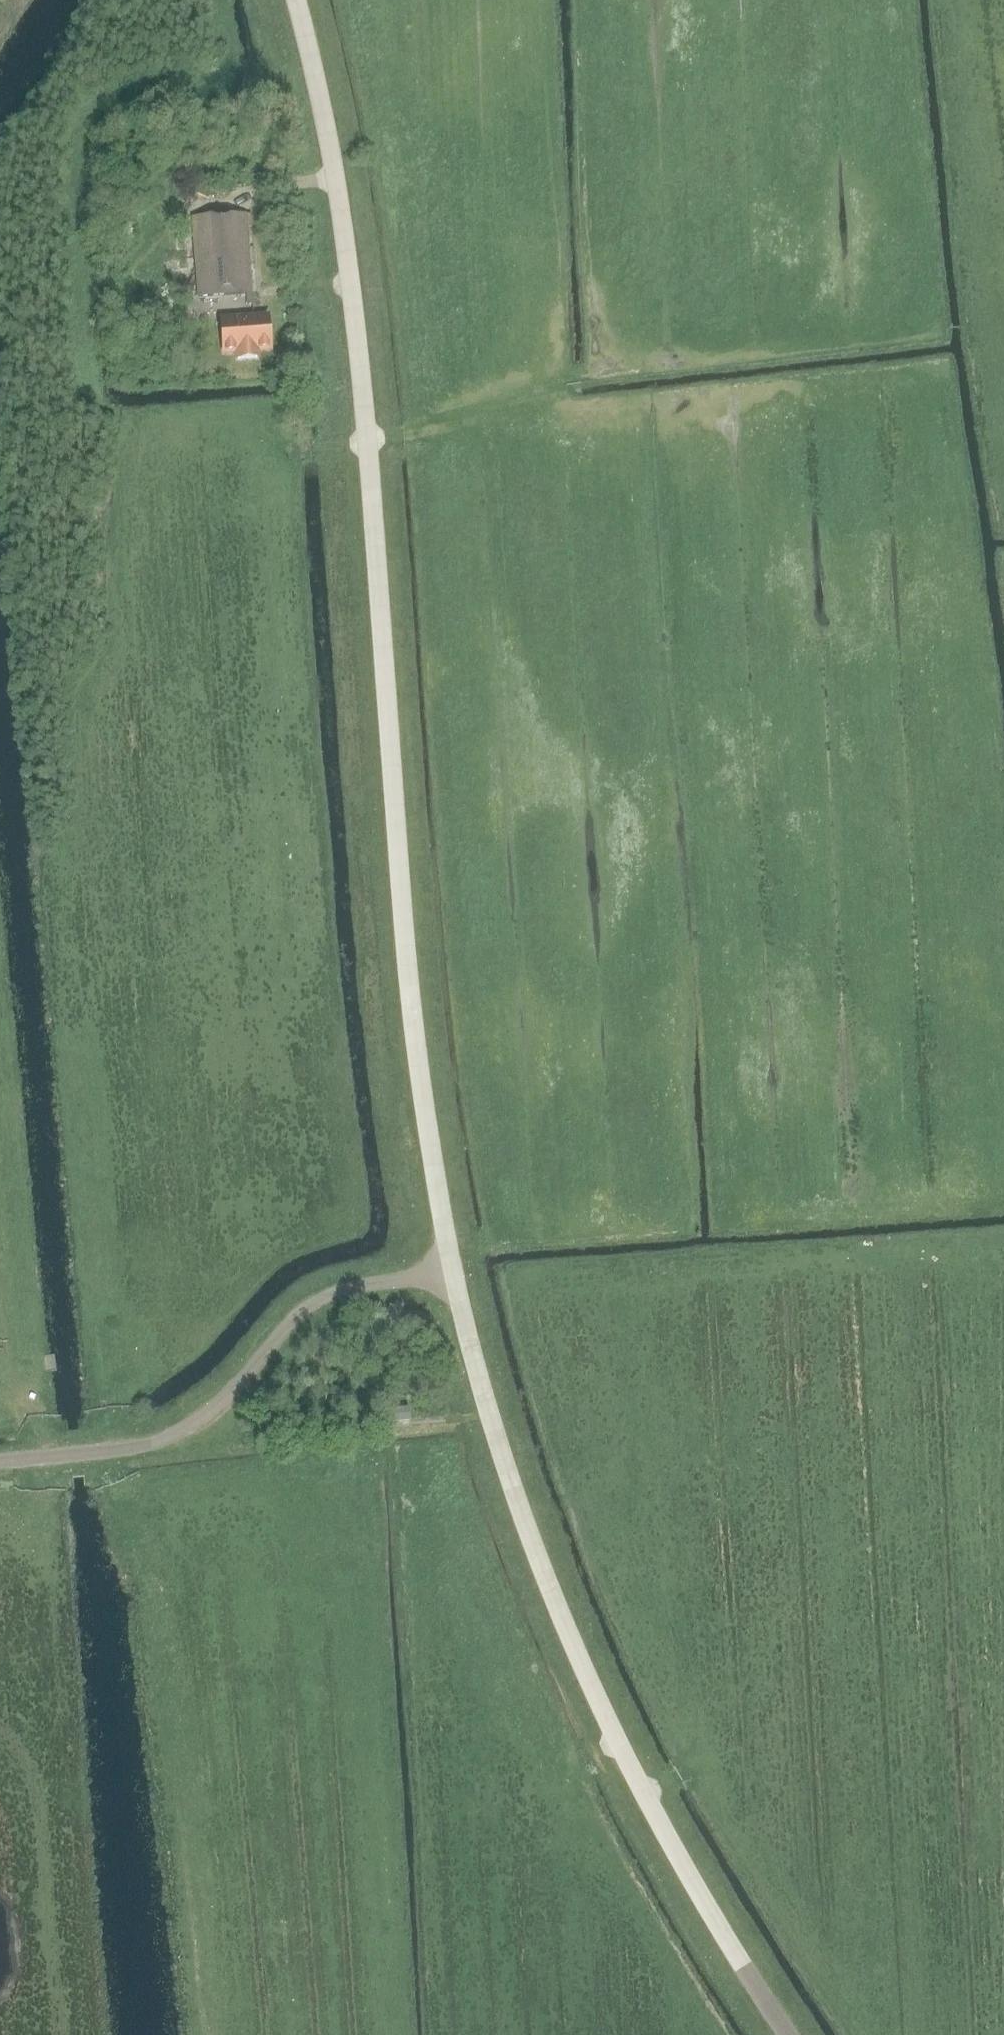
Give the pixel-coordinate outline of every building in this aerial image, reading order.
[(193,222),(198,299),(252,295),(247,218),(193,222)] [(257,350),(270,349),(267,317),(222,321),(224,353),(237,352),(238,359),(257,357),(257,350)] [(391,1425),(410,1424),(409,1412),(390,1413),(391,1425)]
